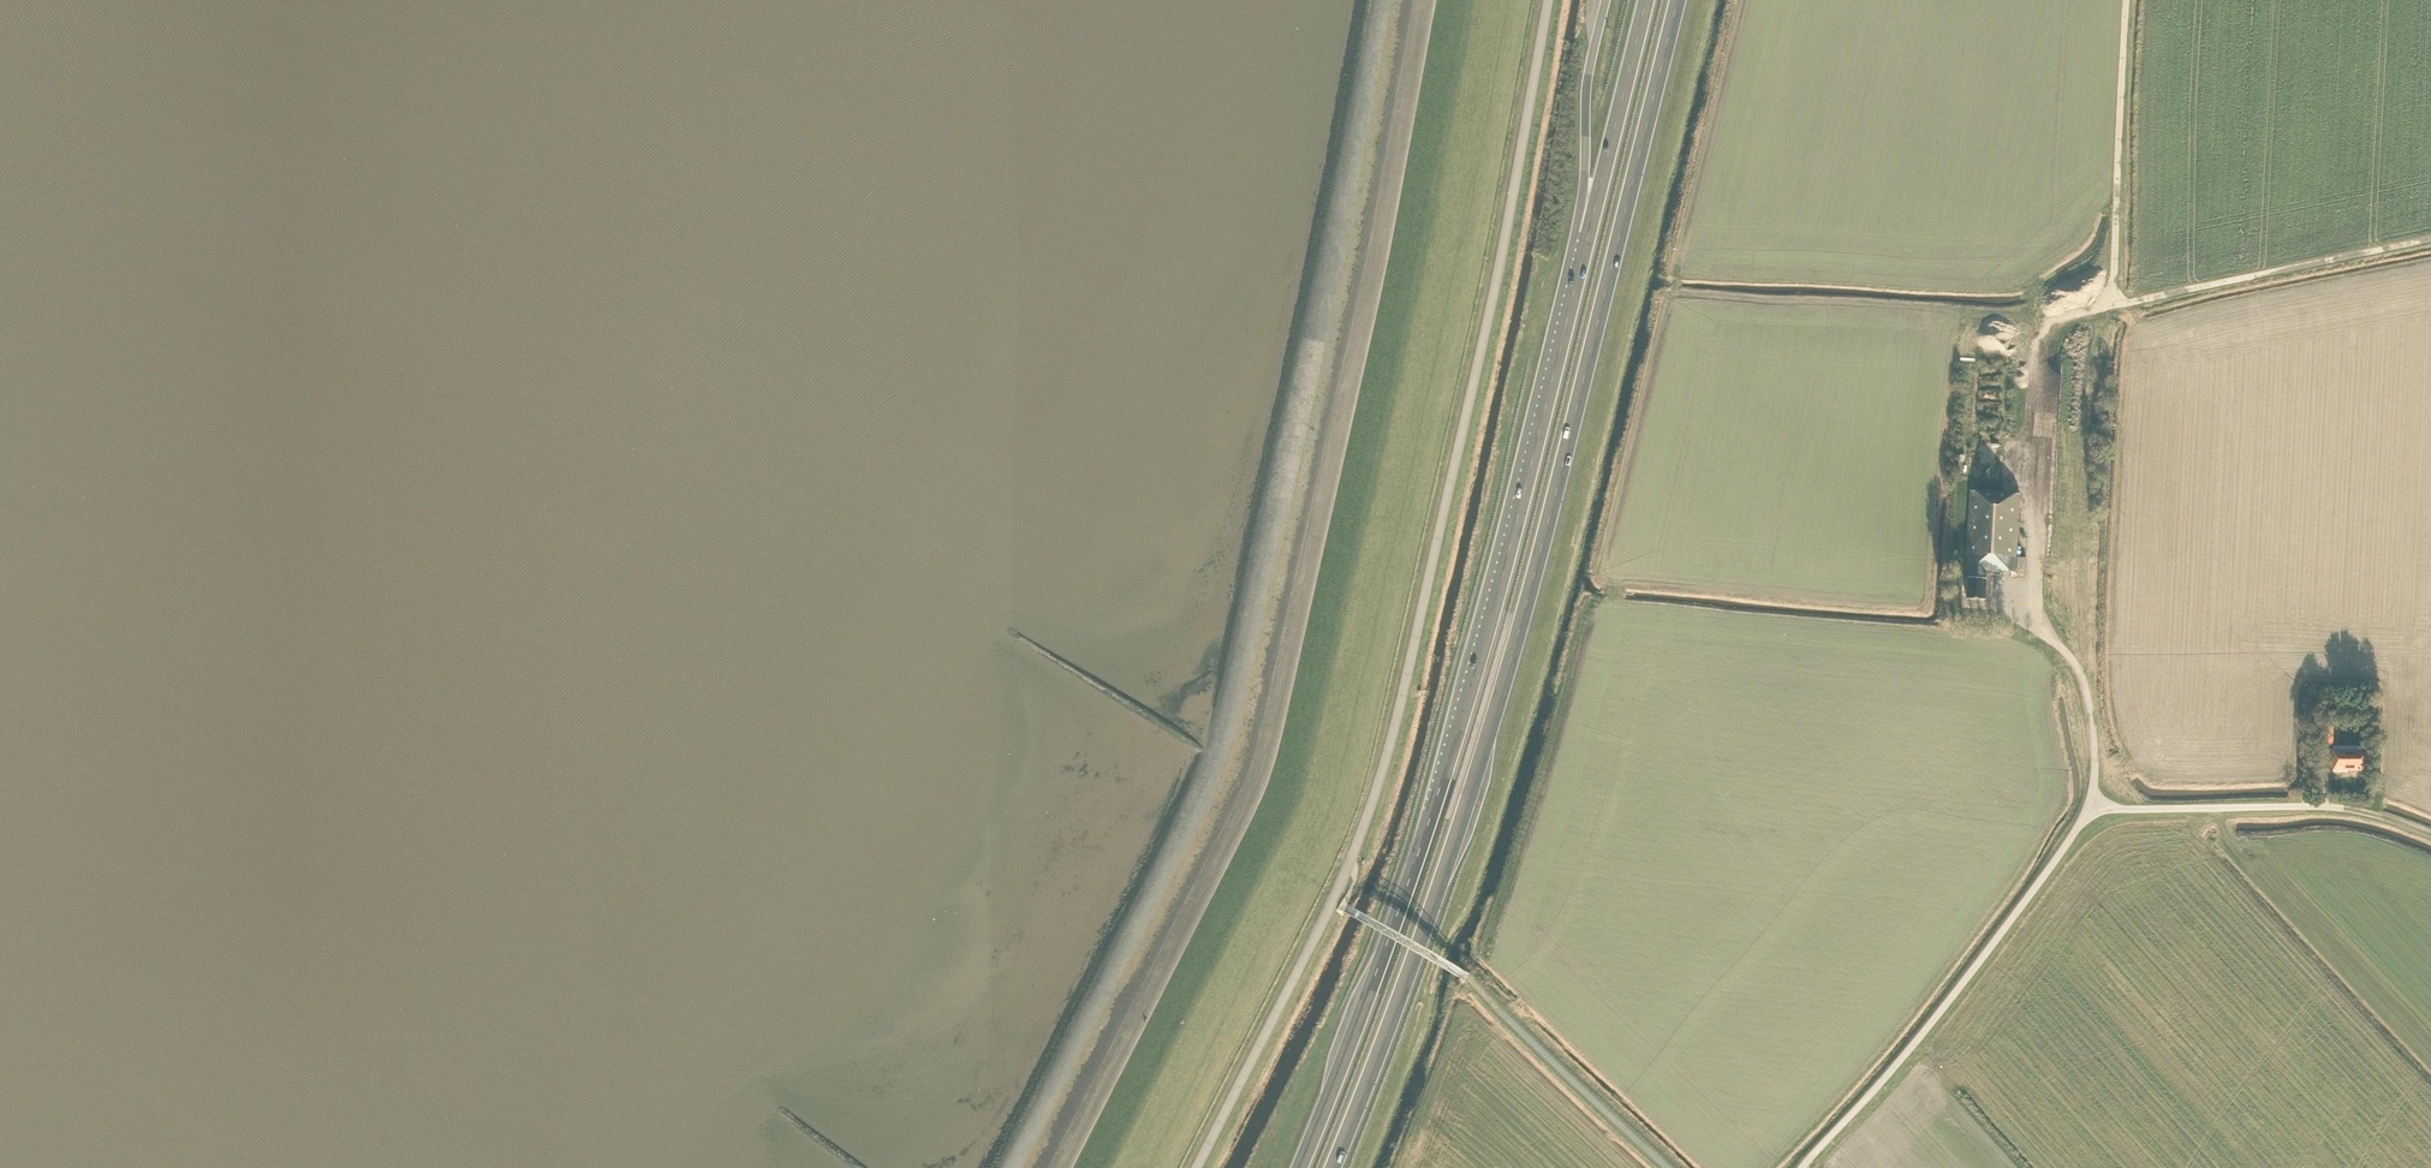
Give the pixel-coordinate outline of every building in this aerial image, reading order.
[(1988,574),(2001,575),(2001,572),(2025,573),(2026,558),(2016,558),(2020,494),(1971,491),(1967,555),(1969,555),(1967,599),(1985,600),(1988,574)] [(2323,733),(2314,733),(2314,743),(2323,743),(2334,743),(2334,727),(2323,727),(2323,733)] [(2333,747),(2333,771),(2366,770),(2366,751),(2366,746),(2341,746),(2333,747)]
